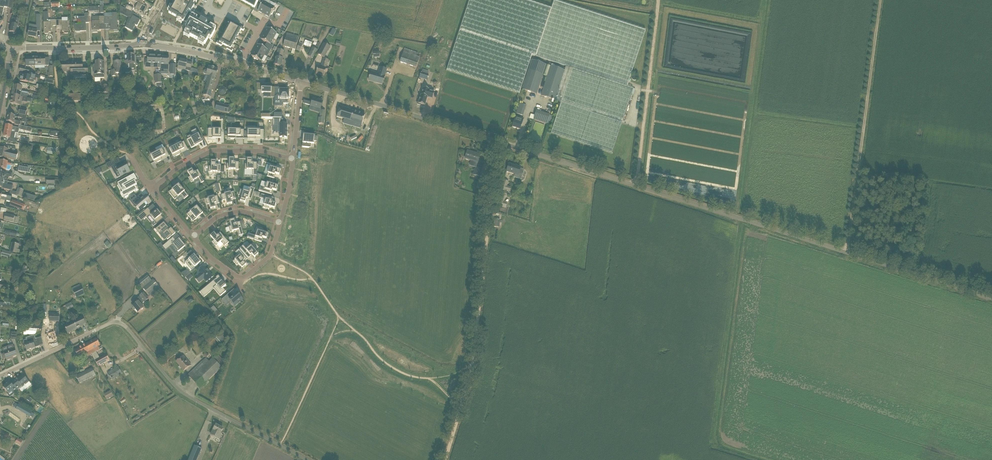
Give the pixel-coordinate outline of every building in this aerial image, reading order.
[(8,8),(10,0),(0,0),(0,26),(3,21),(4,17),(2,17),(4,7),(8,8)] [(147,8),(144,6),(144,4),(142,3),(144,1),(143,0),(135,0),(137,1),(136,3),(138,3),(135,9),(144,14),(147,8)] [(169,13),(177,17),(177,18),(183,21),(189,11),(193,13),(195,10),(193,9),(194,6),(192,4),(195,0),(175,0),(169,13)] [(447,70),(519,94),(532,55),(566,67),(565,70),(555,100),(554,101),(561,103),(551,134),(612,154),(633,89),(627,87),(646,30),(554,0),(551,9),(524,0),(470,0),(447,70)] [(264,14),(269,4),(264,1),(262,4),(261,3),(259,7),(260,8),(258,11),(264,14)] [(275,7),(269,4),(264,14),(270,17),(271,14),(272,14),(274,10),(273,10),(275,7)] [(56,26),(56,20),(48,20),(48,13),(44,13),(44,33),(44,32),(44,33),(45,34),(48,34),(49,33),(49,32),(51,32),(51,28),(52,28),(52,26),(56,26)] [(110,27),(110,31),(114,31),(114,32),(119,31),(119,28),(117,28),(117,13),(112,13),(113,19),(105,19),(105,25),(109,24),(109,27),(110,27)] [(11,24),(12,24),(10,32),(16,34),(18,25),(20,15),(16,14),(15,18),(13,18),(11,24)] [(86,31),(86,23),(89,23),(88,14),(85,14),(85,20),(78,20),(78,24),(75,24),(76,32),(80,32),(80,31),(81,31),(86,31)] [(128,24),(127,24),(125,28),(132,31),(136,25),(137,26),(140,20),(133,16),(128,24)] [(99,29),(101,29),(101,25),(105,25),(105,19),(105,17),(92,17),(92,31),(93,31),(93,33),(97,32),(97,31),(99,31),(99,29)] [(187,27),(184,33),(185,33),(190,36),(199,41),(205,43),(205,44),(207,40),(208,38),(210,40),(215,30),(209,27),(206,25),(207,23),(204,21),(205,19),(202,17),(200,22),(196,20),(191,17),(190,17),(186,25),(188,26),(187,27)] [(68,32),(69,32),(69,22),(62,22),(62,20),(56,20),(56,26),(60,26),(60,28),(62,28),(62,32),(64,32),(64,33),(65,33),(68,33),(68,32)] [(705,35),(707,33),(710,33),(713,35),(715,32),(716,36),(720,37),(721,36),(733,38),(732,34),(714,31),(713,30),(711,32),(710,29),(703,28),(714,26),(686,21),(686,24),(684,24),(682,23),(680,22),(680,20),(676,20),(672,42),(674,44),(684,42),(685,47),(698,50),(697,45),(701,41),(701,37),(706,38),(705,35)] [(36,38),(37,31),(37,29),(34,28),(34,27),(30,26),(30,30),(29,30),(28,36),(36,38)] [(267,28),(264,33),(274,39),(277,33),(274,31),(274,30),(270,28),(270,29),(267,28)] [(271,44),(274,39),(264,33),(260,39),(267,42),(270,45),(271,44)] [(287,33),(286,37),(283,46),(295,50),(299,36),(287,33)] [(323,43),(317,54),(324,58),(330,46),(323,43)] [(258,44),(255,50),(264,55),(267,50),(268,50),(264,48),(258,44)] [(317,50),(313,47),(311,52),(308,56),(313,59),(317,50)] [(420,57),(417,56),(418,53),(405,48),(400,62),(416,68),(420,57)] [(282,58),(285,51),(278,49),(274,65),(281,67),(283,59),(282,58)] [(264,55),(255,50),(251,56),(255,57),(254,58),(258,60),(258,59),(261,61),(264,55)] [(134,55),(128,55),(128,61),(125,61),(125,73),(129,73),(131,71),(131,68),(135,68),(134,55)] [(154,64),(154,68),(161,68),(161,65),(162,65),(162,56),(148,56),(148,59),(146,59),(145,68),(146,68),(146,67),(150,67),(150,68),(150,64),(154,64)] [(36,66),(36,57),(26,57),(26,66),(36,66)] [(36,57),(36,66),(49,66),(49,58),(45,58),(45,57),(36,57)] [(181,59),(181,60),(180,60),(178,66),(177,69),(185,71),(186,70),(190,71),(191,68),(192,63),(187,62),(187,61),(183,60),(184,59),(183,59),(181,58),(181,59)] [(536,94),(546,65),(532,60),(522,89),(536,94)] [(117,74),(121,74),(121,61),(114,62),(114,70),(111,70),(111,77),(117,76),(117,74)] [(71,63),(62,63),(62,72),(75,71),(75,75),(88,75),(88,66),(82,66),(82,62),(79,63),(79,64),(77,64),(77,63),(74,63),(74,64),(71,64),(71,63)] [(96,65),(94,65),(94,78),(104,78),(104,62),(96,62),(96,65)] [(329,68),(326,67),(327,63),(323,62),(321,68),(318,67),(316,74),(324,76),(325,72),(327,73),(329,68)] [(541,96),(555,100),(565,70),(551,66),(541,96)] [(209,67),(208,70),(205,70),(204,71),(203,73),(204,74),(206,75),(208,76),(203,95),(210,97),(218,69),(214,68),(212,67),(209,67)] [(369,79),(376,82),(382,84),(385,76),(384,76),(386,69),(380,67),(378,74),(371,72),(369,80),(369,79)] [(423,69),(420,78),(426,81),(428,76),(427,75),(429,71),(423,69)] [(30,79),(35,80),(36,75),(31,74),(31,73),(30,73),(24,72),(23,75),(21,74),(20,81),(29,83),(30,79)] [(12,95),(23,97),(27,98),(28,94),(22,93),(23,87),(28,88),(28,85),(19,83),(19,86),(14,85),(12,95)] [(274,97),(275,88),(271,88),(272,85),(266,85),(262,85),(262,93),(271,93),(270,97),(274,97)] [(421,95),(419,101),(418,101),(417,104),(420,106),(421,105),(425,106),(427,97),(433,99),(435,93),(429,91),(430,90),(424,88),(421,95)] [(290,98),(290,96),(290,91),(280,90),(280,94),(275,94),(274,101),(280,101),(280,104),(288,104),(289,98),(290,98)] [(11,104),(21,106),(22,100),(27,101),(28,98),(27,98),(23,97),(12,95),(11,104)] [(313,99),(310,106),(320,109),(322,102),(313,99)] [(229,106),(217,103),(215,109),(227,112),(229,106)] [(519,103),(516,113),(523,116),(527,106),(519,103)] [(365,130),(369,116),(340,107),(337,116),(344,119),(343,123),(365,130)] [(547,124),(550,115),(536,110),(533,120),(547,124)] [(15,123),(15,125),(22,126),(22,122),(14,120),(15,116),(8,114),(7,122),(15,123)] [(512,127),(520,130),(524,119),(516,116),(512,127)] [(273,119),(273,126),(277,126),(277,133),(280,133),(280,137),(287,138),(287,125),(280,124),(281,119),(273,119)] [(6,125),(5,131),(8,132),(11,132),(15,133),(18,134),(20,128),(6,125)] [(208,129),(208,139),(221,139),(221,129),(208,129)] [(244,132),(244,130),(228,129),(228,139),(236,139),(236,138),(244,138),(244,136),(244,132)] [(349,143),(351,137),(328,129),(326,135),(349,143)] [(264,138),(264,130),(248,130),(247,139),(256,140),(256,138),(264,138)] [(15,136),(15,133),(11,132),(8,132),(5,131),(3,137),(14,139),(15,136)] [(187,140),(191,148),(203,142),(198,134),(187,140)] [(317,142),(317,137),(315,136),(303,135),(302,147),(310,148),(311,144),(314,144),(314,141),(317,142)] [(184,141),(170,149),(174,157),(188,150),(184,141)] [(16,160),(18,153),(10,151),(11,147),(8,146),(7,149),(1,148),(0,152),(0,158),(6,159),(6,158),(12,159),(16,160)] [(162,159),(169,155),(165,148),(151,155),(155,164),(162,160),(162,159)] [(324,155),(323,160),(330,161),(331,150),(322,149),(321,155),(324,155)] [(480,155),(467,151),(465,159),(478,163),(480,155)] [(239,170),(239,162),(234,162),(234,159),(229,158),(229,164),(227,164),(227,170),(239,170)] [(257,170),(257,162),(252,162),(252,159),(247,159),(247,164),(245,164),(245,170),(257,170)] [(0,164),(0,168),(6,170),(7,165),(11,166),(12,163),(1,161),(0,164)] [(221,172),(221,165),(216,165),(216,161),(211,161),(211,166),(209,166),(209,172),(221,172)] [(130,171),(127,167),(126,167),(125,165),(123,166),(121,162),(111,167),(114,173),(118,171),(120,176),(130,171)] [(524,170),(520,169),(520,168),(509,164),(506,172),(518,175),(518,176),(522,177),(524,170)] [(279,175),(281,170),(277,169),(275,168),(276,166),(270,165),(267,176),(274,179),(276,174),(279,175)] [(98,171),(100,176),(112,171),(109,166),(98,171)] [(480,177),(482,169),(475,167),(473,175),(477,176),(480,177)] [(192,169),(188,172),(190,176),(188,178),(191,183),(198,179),(201,183),(205,181),(198,170),(194,172),(192,169)] [(4,181),(7,181),(9,178),(10,177),(12,178),(13,174),(10,173),(10,175),(0,172),(0,180),(4,181)] [(137,184),(135,181),(133,182),(131,177),(122,182),(126,190),(121,193),(124,198),(129,196),(128,195),(137,189),(135,185),(137,184)] [(4,181),(0,180),(0,187),(2,188),(12,191),(13,187),(3,184),(4,181)] [(511,187),(507,186),(508,181),(503,180),(500,190),(505,191),(506,191),(510,192),(511,187)] [(272,195),(273,190),(276,191),(278,186),(267,183),(265,188),(260,187),(259,191),(272,195)] [(169,192),(175,200),(181,195),(184,199),(188,196),(180,185),(176,188),(175,187),(169,192)] [(251,201),(255,188),(250,187),(249,192),(240,190),(239,195),(242,196),(240,201),(245,203),(246,199),(251,201)] [(18,188),(16,195),(22,197),(24,190),(18,188)] [(6,201),(11,202),(12,195),(8,194),(0,192),(0,200),(1,200),(1,198),(7,199),(6,201)] [(236,199),(234,192),(221,195),(223,201),(226,200),(227,205),(232,204),(231,200),(236,199)] [(140,203),(144,208),(152,201),(151,201),(146,195),(144,197),(141,193),(131,201),(136,206),(140,203)] [(502,206),(506,195),(501,193),(498,204),(502,206)] [(273,203),(274,198),(261,194),(260,198),(265,200),(263,207),(269,209),(269,207),(274,209),(276,204),(273,203)] [(219,203),(217,196),(206,199),(207,205),(209,204),(211,209),(216,208),(215,205),(219,203)] [(19,209),(21,204),(12,200),(9,208),(14,209),(15,208),(19,209)] [(203,214),(202,212),(197,206),(187,214),(193,222),(199,216),(203,214)] [(137,217),(141,222),(149,216),(150,216),(157,223),(163,218),(161,216),(162,215),(157,210),(157,211),(152,214),(148,209),(137,217)] [(4,221),(13,223),(15,216),(5,214),(4,221)] [(241,226),(240,222),(235,223),(234,220),(230,221),(231,226),(229,227),(230,232),(238,230),(239,236),(243,235),(242,230),(241,226)] [(175,233),(170,227),(169,228),(164,222),(155,229),(159,234),(161,232),(168,240),(175,233)] [(266,239),(268,234),(263,232),(264,230),(258,228),(256,236),(248,234),(247,238),(262,242),(263,238),(266,239)] [(229,242),(220,232),(216,236),(214,233),(210,236),(214,240),(212,242),(216,246),(222,241),(226,245),(229,242)] [(174,237),(163,246),(166,250),(172,245),(178,252),(185,246),(179,238),(176,240),(174,237)] [(20,244),(12,243),(10,252),(19,254),(20,250),(19,250),(20,244)] [(258,254),(255,250),(257,249),(253,244),(247,249),(243,245),(240,248),(249,258),(252,255),(255,257),(258,254)] [(247,259),(239,249),(236,252),(239,256),(233,261),(237,266),(239,264),(242,268),(246,265),(244,262),(247,259)] [(191,270),(200,263),(194,255),(185,263),(191,270)] [(175,264),(180,269),(184,265),(180,260),(175,264)] [(199,274),(197,276),(200,281),(203,278),(205,281),(211,277),(203,267),(197,272),(199,274)] [(153,279),(152,281),(148,275),(139,282),(143,288),(150,296),(160,287),(153,279)] [(226,291),(223,288),(226,286),(222,281),(220,282),(217,278),(203,289),(203,290),(207,294),(214,287),(221,296),(226,291)] [(81,287),(73,291),(76,297),(84,293),(81,287)] [(138,302),(133,306),(138,313),(144,308),(141,305),(149,299),(144,292),(140,295),(140,296),(136,299),(138,302)] [(234,306),(243,300),(239,296),(238,296),(237,294),(233,297),(230,293),(221,300),(226,305),(230,303),(229,302),(230,301),(234,306)] [(106,309),(103,302),(98,305),(97,304),(89,308),(95,320),(103,316),(101,311),(106,309)] [(50,314),(49,322),(59,322),(59,314),(50,314)] [(64,326),(68,333),(86,325),(82,317),(64,326)] [(55,327),(55,331),(50,333),(45,335),(48,342),(58,339),(58,336),(59,336),(59,327),(55,327)] [(214,338),(222,347),(228,342),(220,333),(214,338)] [(34,336),(26,338),(28,344),(25,345),(27,351),(40,346),(37,339),(36,339),(34,336)] [(96,339),(86,344),(91,354),(95,361),(99,359),(98,357),(98,356),(98,355),(97,355),(97,354),(96,353),(95,352),(99,350),(100,351),(103,349),(103,348),(102,345),(100,346),(96,339)] [(82,359),(91,354),(86,344),(74,351),(78,358),(81,356),(82,359)] [(4,352),(4,353),(2,354),(3,359),(6,358),(7,360),(11,359),(11,358),(17,356),(14,348),(4,352)] [(225,365),(225,362),(217,354),(209,361),(206,358),(188,375),(200,388),(203,385),(204,387),(209,382),(208,381),(225,365)] [(110,361),(107,356),(99,360),(100,362),(96,363),(98,367),(110,361)] [(191,365),(189,362),(188,362),(183,356),(176,362),(184,371),(191,365)] [(92,367),(76,376),(80,383),(96,375),(92,367)] [(123,374),(118,367),(108,373),(112,380),(123,374)] [(29,382),(28,382),(23,376),(18,379),(17,378),(13,381),(19,388),(21,386),(23,388),(25,386),(26,388),(28,388),(31,385),(29,382)] [(19,388),(13,381),(10,384),(9,382),(3,387),(8,393),(7,394),(10,397),(14,394),(13,393),(19,388)] [(107,400),(113,396),(110,391),(104,394),(107,400)] [(223,429),(216,425),(211,435),(219,440),(222,435),(220,434),(223,429)] [(202,449),(194,446),(188,459),(197,459),(202,449)]
